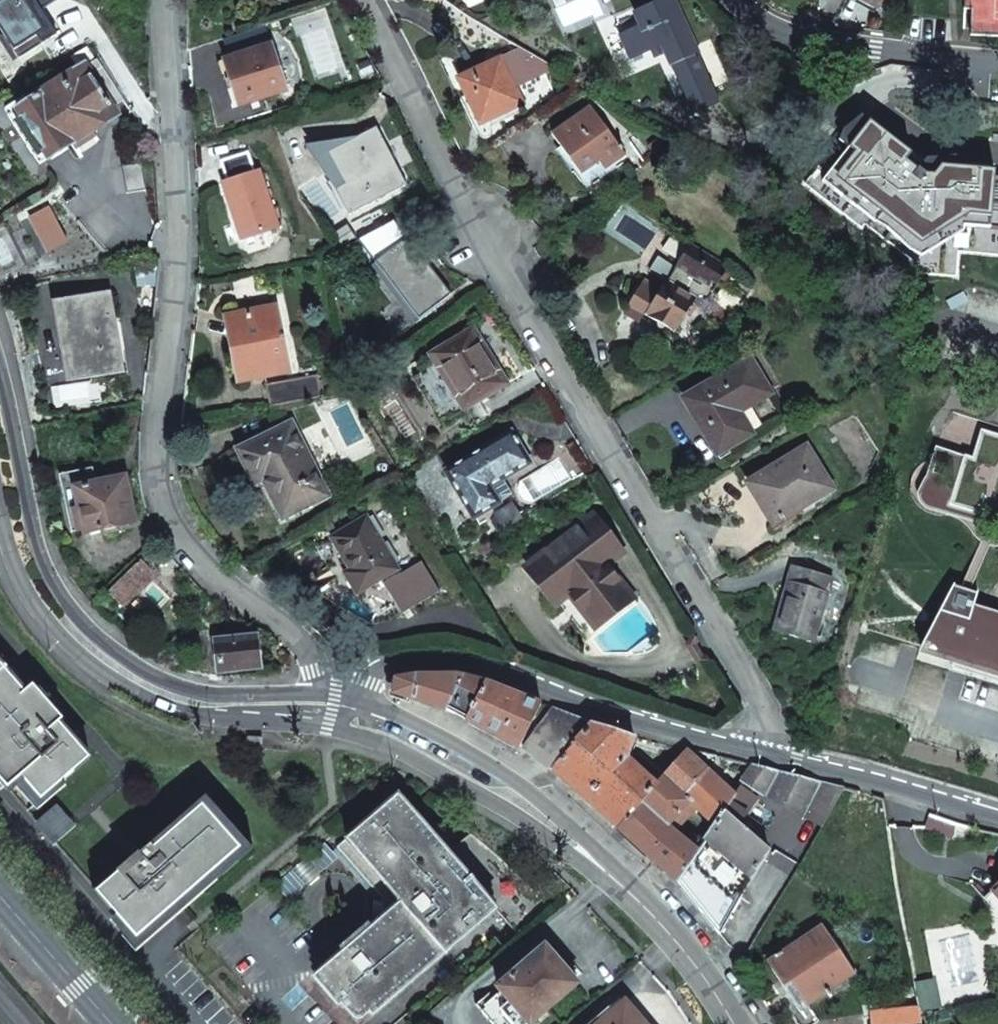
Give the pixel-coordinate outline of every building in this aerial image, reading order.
[(716,92),(674,0),(666,0),(638,13),(643,24),(623,33),(633,57),(653,49),(656,56),(667,51),(686,92),(688,91),(695,106),(704,102),(702,98),(716,92)] [(965,9),(972,10),(971,35),(997,36),(997,0),(965,0),(965,9)] [(273,44),(226,59),(241,106),(287,90),(273,44)] [(526,49),(461,79),(482,124),(524,104),(516,88),(559,68),(551,64),(526,49)] [(42,166),(119,115),(87,66),(9,117),(42,166)] [(718,96),(716,92),(702,98),(704,102),(718,96)] [(553,133),(583,175),(601,162),(607,170),(627,156),(623,151),(625,149),(622,144),(619,146),(592,107),(553,133)] [(996,184),(997,173),(959,171),(960,161),(930,163),(927,167),(875,125),(827,183),(878,225),(889,231),(912,252),(922,259),(966,233),(967,228),(997,230),(997,184),(996,184)] [(377,169),(373,161),(359,137),(307,145),(339,194),(324,204),(338,223),(408,185),(394,160),(377,169)] [(389,152),(373,161),(377,169),(394,160),(389,152)] [(601,162),(583,175),(588,183),(607,170),(601,162)] [(397,220),(361,239),(394,283),(393,284),(402,297),(404,296),(420,318),(452,294),(397,220)] [(676,245),(659,235),(652,247),(668,257),(676,245)] [(713,294),(731,266),(693,243),(668,284),(666,283),(660,292),(644,282),(628,306),(675,335),(696,302),(695,300),(697,298),(704,294),(705,298),(713,294)] [(56,305),(70,379),(121,368),(108,295),(56,305)] [(278,308),(237,316),(245,356),(236,358),(240,383),(290,373),(278,308)] [(245,356),(237,316),(228,318),(236,358),(245,356)] [(474,331),(434,355),(467,407),(506,383),(474,331)] [(711,425),(725,449),(752,433),(739,411),(771,392),(752,359),(686,398),(704,429),(711,425)] [(272,409),(323,399),(318,377),(267,388),(272,409)] [(291,423),(240,450),(256,483),(265,479),(285,518),(328,496),(291,423)] [(718,453),(725,449),(711,425),(704,429),(718,453)] [(981,429),(972,457),(964,454),(964,456),(936,447),(927,476),(921,489),(920,496),(922,503),(928,508),(977,524),(985,499),(997,503),(997,434),(981,429)] [(514,433),(449,471),(475,518),(500,503),(491,487),(531,463),(514,433)] [(764,493),(781,521),(834,490),(808,447),(748,482),(757,497),(764,493)] [(75,512),(79,530),(85,529),(86,535),(136,524),(125,476),(95,483),(92,468),(59,475),(64,493),(76,490),(80,511),(75,512)] [(72,532),(79,530),(75,512),(80,511),(76,490),(64,493),(72,532)] [(774,526),(781,521),(764,493),(757,497),(774,526)] [(512,525),(523,519),(515,504),(504,511),(512,525)] [(497,515),(506,529),(512,525),(504,511),(497,515)] [(331,538),(344,560),(351,571),(345,574),(358,595),(399,570),(366,517),(331,538)] [(561,581),(571,592),(590,616),(625,588),(607,565),(592,547),(605,537),(591,519),(531,566),(550,590),(561,581)] [(620,554),(605,537),(592,547),(607,565),(620,554)] [(331,567),(344,560),(331,538),(318,547),(331,567)] [(800,570),(823,577),(827,563),(804,555),(800,570)] [(155,574),(140,559),(108,591),(123,607),(155,574)] [(832,580),(823,577),(800,570),(792,568),(773,631),(814,643),(832,580)] [(559,601),(571,592),(561,581),(550,590),(559,601)] [(625,588),(590,616),(596,623),(631,595),(625,588)] [(969,591),(920,647),(953,658),(952,670),(997,685),(997,616),(974,609),(978,593),(969,591)] [(245,638),(237,639),(228,640),(227,635),(211,637),(214,663),(219,662),(220,670),(220,671),(258,667),(255,637),(245,638)] [(241,848),(201,802),(161,837),(60,722),(64,719),(34,685),(26,692),(0,662),(0,778),(40,823),(48,815),(66,836),(57,843),(138,938),(241,848)] [(447,712),(465,721),(484,684),(451,674),(424,676),(395,679),(393,694),(447,712)] [(465,721),(519,749),(541,705),(484,684),(465,721)] [(524,753),(550,771),(595,725),(554,710),(524,753)] [(550,771),(616,829),(656,784),(628,759),(636,738),(595,725),(550,771)] [(249,737),(249,748),(263,749),(263,738),(249,737)] [(707,772),(685,751),(664,775),(684,796),(707,772)] [(845,789),(756,766),(745,783),(764,796),(775,802),(823,827),(845,789)] [(735,797),(707,772),(684,796),(697,808),(716,826),(725,812),(735,797)] [(616,829),(630,841),(644,854),(671,879),(677,884),(698,852),(694,848),(675,833),(697,808),(684,796),(664,775),(656,784),(616,829)] [(698,852),(677,884),(719,934),(770,851),(749,833),(755,824),(745,816),(757,798),(741,788),(735,797),(725,812),(716,826),(698,852)] [(372,1013),(375,1017),(486,921),(482,916),(494,905),(521,936),(553,909),(536,891),(516,872),(494,853),(472,836),(450,854),(401,795),(339,848),(385,901),(384,918),(330,965),(333,969),(319,982),(341,1007),(344,1005),(355,1018),(356,1019),(360,1020),(362,1020),(364,1020),(366,1019),(372,1013)] [(48,815),(40,823),(57,843),(66,836),(48,815)] [(957,826),(929,816),(924,829),(953,840),(957,826)] [(385,901),(375,901),(374,918),(384,918),(385,901)] [(823,925),(769,961),(803,1011),(857,976),(823,925)] [(482,1010),(493,1023),(533,1023),(580,985),(548,945),(499,986),(504,992),(482,1010)] [(477,1005),(482,1010),(504,992),(499,986),(477,1005)] [(628,1001),(614,1013),(601,1023),(647,1023),(628,1001)] [(614,1013),(610,1008),(591,1023),(601,1023),(614,1013)] [(871,1023),(922,1023),(920,1008),(869,1014),(871,1023)]
